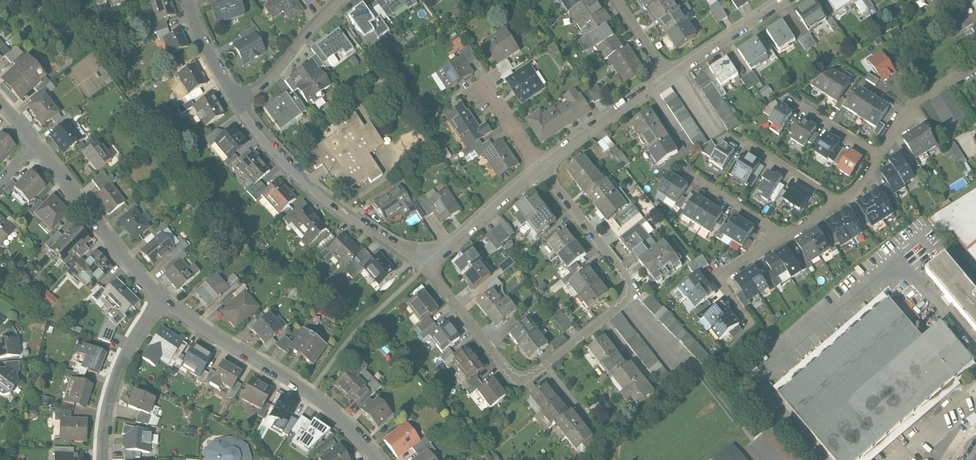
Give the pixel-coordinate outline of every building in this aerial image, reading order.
[(151,3),(157,21),(157,22),(164,19),(175,16),(171,6),(172,5),(170,0),(159,0),(151,3)] [(228,3),(227,0),(220,2),(220,1),(214,3),(216,7),(212,8),(211,8),(216,23),(217,23),(216,23),(244,14),(245,14),(240,0),(236,0),(231,2),(228,3)] [(265,7),(271,15),(281,8),(290,20),(303,11),(295,0),(274,0),(265,7)] [(376,1),(382,9),(387,5),(388,5),(384,0),(375,0),(376,1)] [(388,5),(387,5),(392,13),(404,4),(408,10),(417,4),(414,0),(384,0),(388,5)] [(564,3),(563,4),(568,12),(571,10),(587,0),(562,0),(564,3)] [(571,10),(579,22),(577,24),(582,31),(599,20),(607,15),(597,0),(587,0),(571,10)] [(647,11),(663,0),(640,0),(647,11)] [(647,11),(656,24),(658,22),(678,9),(672,0),(663,0),(647,11)] [(732,0),(738,10),(748,3),(746,0),(732,0)] [(835,13),(843,7),(845,9),(855,3),(853,0),(827,0),(835,13)] [(869,0),(863,0),(861,1),(868,11),(874,8),(869,0)] [(387,17),(376,1),(365,9),(374,20),(379,16),(382,20),(387,17)] [(718,1),(709,7),(718,22),(727,17),(718,1)] [(861,1),(856,5),(863,15),(868,11),(861,1)] [(814,2),(797,13),(809,31),(826,20),(822,14),(821,15),(817,9),(818,9),(814,2)] [(107,3),(96,7),(98,13),(109,10),(107,3)] [(379,16),(374,20),(365,9),(362,4),(353,10),(344,16),(348,21),(350,20),(364,39),(373,32),(377,38),(389,30),(382,20),(379,16)] [(678,9),(658,22),(667,36),(687,23),(688,22),(684,15),(691,10),(686,4),(678,9)] [(607,15),(599,20),(602,26),(606,24),(611,20),(607,15)] [(164,19),(157,22),(157,21),(151,23),(154,33),(157,32),(167,28),(164,19)] [(832,19),(827,23),(834,34),(840,30),(832,19)] [(599,20),(582,31),(586,37),(602,26),(599,20)] [(795,41),(783,22),(768,32),(780,51),(795,41)] [(687,23),(667,36),(676,48),(696,36),(687,23)] [(586,37),(580,41),(586,50),(595,44),(595,43),(596,42),(602,50),(600,52),(605,60),(609,57),(622,49),(606,24),(602,26),(586,37)] [(254,26),(239,34),(243,41),(254,35),(259,32),(254,26)] [(167,28),(157,32),(161,41),(166,38),(165,38),(170,36),(167,28)] [(506,28),(491,38),(495,43),(489,47),(500,64),(507,59),(520,50),(506,28)] [(338,29),(317,44),(328,60),(332,66),(338,61),(332,54),(341,47),(346,54),(353,48),(338,29)] [(170,36),(165,38),(166,38),(172,53),(187,47),(180,31),(170,36)] [(817,45),(810,34),(804,38),(811,48),(817,45)] [(243,41),(235,46),(244,63),(251,59),(251,60),(258,56),(257,55),(263,52),(254,35),(243,41)] [(811,48),(804,38),(799,42),(806,52),(811,48)] [(756,40),(739,51),(752,70),(760,65),(759,64),(768,58),(756,40)] [(328,60),(317,44),(311,49),(315,55),(322,64),(328,60)] [(4,57),(8,53),(0,45),(0,61),(4,57)] [(622,49),(609,57),(613,64),(616,62),(622,71),(619,73),(625,83),(644,71),(627,45),(622,49)] [(8,53),(4,57),(11,64),(13,62),(23,53),(16,46),(8,53)] [(478,60),(469,46),(459,52),(462,56),(469,66),(478,60)] [(23,53),(13,62),(17,67),(27,57),(23,53)] [(887,61),(882,54),(875,58),(875,60),(870,63),(883,81),(888,78),(889,78),(893,75),(895,73),(894,72),(887,61)] [(315,55),(308,60),(310,62),(315,69),(317,67),(319,70),(324,66),(322,64),(315,55)] [(462,56),(437,72),(448,90),(474,74),(469,66),(462,56)] [(17,67),(3,81),(20,98),(25,93),(23,92),(31,84),(34,88),(45,77),(27,57),(17,67)] [(900,68),(893,58),(887,61),(894,72),(900,68)] [(500,64),(496,67),(503,76),(511,71),(514,69),(507,59),(500,64)] [(738,75),(727,59),(711,70),(717,80),(722,86),(738,75)] [(310,62),(291,76),(300,88),(299,88),(308,101),(311,99),(314,103),(324,96),(321,92),(330,85),(319,70),(317,67),(315,69),(310,62)] [(181,63),(171,69),(175,76),(180,73),(185,70),(181,63)] [(185,70),(180,73),(191,92),(206,84),(195,64),(185,70)] [(514,76),(507,81),(522,103),(542,90),(533,75),(536,73),(530,65),(514,76)] [(717,80),(711,70),(705,73),(709,78),(712,83),(717,80)] [(503,76),(501,77),(505,83),(507,81),(514,76),(511,71),(503,76)] [(760,83),(753,72),(748,76),(755,86),(760,83)] [(834,72),(811,86),(828,97),(841,77),(834,72)] [(705,73),(695,80),(698,86),(709,78),(705,73)] [(879,81),(869,74),(865,80),(876,86),(879,81)] [(300,88),(291,76),(285,80),(293,92),(299,88),(300,88)] [(748,76),(741,80),(748,91),(755,86),(748,76)] [(45,77),(34,88),(39,92),(51,83),(45,77)] [(841,77),(828,97),(837,103),(841,97),(850,83),(841,77)] [(709,78),(698,86),(701,91),(712,83),(709,78)] [(712,83),(701,91),(705,96),(715,88),(712,83)] [(598,86),(587,93),(593,102),(594,103),(605,96),(598,86)] [(715,88),(705,96),(708,101),(719,93),(715,88)] [(580,95),(578,96),(574,90),(565,97),(570,105),(558,112),(558,113),(567,126),(589,112),(586,107),(587,106),(580,95)] [(870,96),(860,90),(857,95),(847,110),(857,116),(870,96)] [(587,93),(586,91),(580,95),(587,106),(593,102),(587,93)] [(852,91),(842,106),(847,110),(857,95),(852,91)] [(286,92),(264,108),(279,129),(301,113),(294,102),(286,92)] [(675,93),(664,100),(667,105),(678,98),(675,93)] [(719,93),(708,101),(711,106),(722,98),(719,93)] [(212,94),(194,105),(199,113),(196,114),(200,121),(203,120),(206,125),(224,114),(212,94)] [(870,96),(857,116),(866,122),(879,102),(870,96)] [(45,97),(29,108),(42,126),(58,114),(45,97)] [(837,103),(834,107),(839,111),(846,100),(841,97),(837,103)] [(678,98),(667,105),(670,110),(681,103),(678,98)] [(722,98),(711,106),(715,111),(725,103),(722,98)] [(306,109),(298,99),(294,102),(301,113),(306,109)] [(189,101),(178,107),(181,113),(192,106),(189,101)] [(776,101),(762,110),(764,113),(771,118),(779,106),(776,101)] [(879,102),(866,122),(876,128),(880,123),(889,108),(879,102)] [(681,103),(670,110),(674,115),(684,108),(681,103)] [(725,103),(715,111),(718,116),(729,108),(725,103)] [(782,106),(779,106),(771,118),(769,122),(773,125),(770,129),(779,135),(792,115),(787,111),(788,110),(782,106)] [(467,113),(463,107),(448,117),(453,126),(456,124),(465,138),(463,140),(468,147),(480,140),(491,132),(486,124),(479,129),(469,112),(467,113)] [(684,108),(674,115),(677,120),(688,113),(684,108)] [(729,108),(718,116),(721,121),(732,113),(729,108)] [(558,113),(546,121),(540,111),(527,120),(542,143),(567,126),(558,113)] [(651,111),(631,123),(640,137),(642,136),(659,125),(660,124),(651,111)] [(355,113),(343,121),(346,125),(337,131),(338,133),(319,145),(308,157),(316,169),(324,163),(328,169),(330,167),(345,190),(355,184),(357,186),(369,178),(371,182),(382,175),(369,154),(384,144),(370,123),(364,127),(355,113)] [(688,113),(677,120),(680,125),(691,118),(688,113)] [(732,113),(721,121),(725,126),(735,118),(732,113)] [(68,114),(56,122),(61,128),(69,121),(69,122),(72,119),(68,114)] [(691,118),(680,125),(684,130),(694,123),(691,118)] [(735,118),(725,126),(728,131),(739,124),(735,118)] [(796,120),(788,132),(793,135),(801,123),(796,120)] [(61,128),(50,136),(60,148),(61,147),(66,153),(82,139),(69,122),(69,121),(61,128)] [(793,135),(791,139),(798,144),(799,142),(805,146),(808,142),(814,132),(816,128),(810,124),(809,126),(802,121),(801,123),(793,135)] [(694,123),(684,130),(687,135),(698,128),(694,123)] [(876,128),(873,133),(878,136),(885,126),(880,123),(876,128)] [(659,125),(642,136),(651,150),(668,138),(659,125)] [(233,126),(216,141),(229,157),(234,153),(247,142),(233,126)] [(936,146),(924,127),(914,133),(926,153),(936,146)] [(216,128),(204,137),(209,143),(221,134),(216,128)] [(698,128),(687,135),(690,140),(701,133),(698,128)] [(814,132),(808,142),(813,145),(819,135),(814,132)] [(701,133),(690,140),(693,145),(704,138),(701,133)] [(926,153),(914,133),(903,139),(910,150),(916,159),(926,153)] [(14,146),(0,134),(0,162),(14,146)] [(826,135),(815,153),(827,161),(828,159),(832,154),(837,147),(840,142),(834,139),(834,140),(826,135)] [(614,145),(607,136),(602,140),(610,149),(614,145)] [(651,150),(644,154),(653,169),(678,152),(668,138),(651,150)] [(704,138),(693,145),(697,150),(700,148),(708,143),(704,138)] [(468,147),(462,151),(466,156),(475,150),(483,145),(480,140),(468,147)] [(610,149),(602,140),(598,143),(605,153),(610,149)] [(483,145),(475,150),(479,157),(484,153),(493,148),(489,141),(483,145)] [(708,143),(700,148),(703,153),(711,158),(718,148),(715,146),(712,141),(708,143)] [(517,164),(502,142),(493,148),(484,153),(492,166),(495,164),(502,175),(517,164)] [(954,142),(945,148),(954,163),(964,157),(954,142)] [(727,146),(722,143),(718,148),(711,158),(709,161),(722,170),(735,151),(734,150),(736,148),(729,143),(727,146)] [(96,144),(83,154),(90,163),(86,165),(94,175),(112,161),(101,148),(99,149),(96,144)] [(837,147),(832,154),(828,159),(834,163),(837,158),(842,150),(837,147)] [(249,149),(238,158),(242,162),(253,153),(249,149)] [(850,150),(838,169),(850,177),(862,159),(850,150)] [(916,159),(910,150),(905,154),(915,169),(920,166),(916,159)] [(269,169),(254,152),(242,162),(237,167),(243,173),(245,170),(250,176),(248,178),(254,184),(254,185),(259,180),(270,170),(270,169),(269,169)] [(234,153),(229,157),(225,161),(229,165),(238,158),(234,153)] [(904,163),(899,155),(899,156),(897,154),(892,157),(893,159),(889,162),(892,167),(904,185),(914,179),(913,178),(904,163)] [(740,165),(732,177),(746,185),(753,175),(760,163),(747,155),(740,165)] [(584,156),(566,170),(576,183),(594,169),(584,156)] [(918,175),(909,160),(904,163),(913,178),(918,175)] [(735,162),(728,173),(732,177),(740,165),(735,162)] [(904,185),(892,167),(882,173),(889,186),(895,194),(905,188),(904,185)] [(594,169),(576,183),(586,195),(603,181),(594,169)] [(45,186),(31,172),(15,189),(28,202),(45,186)] [(102,172),(92,181),(96,186),(106,178),(102,172)] [(768,172),(763,181),(764,182),(758,192),(763,195),(761,197),(768,201),(770,198),(779,183),(783,178),(776,174),(775,177),(768,172)] [(106,178),(96,186),(101,192),(110,185),(116,181),(111,174),(106,178)] [(679,180),(669,174),(657,192),(667,198),(679,180)] [(753,175),(746,185),(751,188),(758,178),(753,175)] [(295,198),(278,179),(267,189),(261,194),(262,196),(268,202),(270,201),(280,212),(295,198)] [(254,184),(247,190),(251,195),(263,185),(259,180),(254,185),(254,184)] [(603,181),(586,195),(596,208),(616,192),(606,180),(603,181)] [(679,180),(667,198),(676,204),(681,196),(688,186),(679,180)] [(779,183),(770,198),(775,202),(783,190),(785,187),(779,183)] [(101,192),(96,196),(109,213),(124,202),(110,185),(101,192)] [(263,185),(251,195),(257,201),(262,196),(261,194),(267,189),(263,185)] [(810,196),(793,185),(788,193),(784,200),(790,204),(789,204),(794,208),(795,207),(800,211),(810,196)] [(895,194),(889,186),(884,189),(892,201),(898,198),(895,194)] [(400,187),(374,204),(384,219),(400,209),(406,218),(416,211),(412,204),(400,187)] [(616,192),(596,208),(615,232),(639,214),(620,189),(616,192)] [(892,201),(884,189),(879,192),(889,207),(894,204),(892,201)] [(935,214),(975,262),(975,189),(935,214)] [(429,203),(428,203),(434,213),(436,214),(441,223),(461,210),(447,190),(429,203)] [(783,190),(773,205),(778,208),(784,200),(788,193),(783,190)] [(879,192),(879,191),(868,198),(883,221),(893,214),(889,207),(879,192)] [(534,193),(516,207),(514,209),(518,215),(514,217),(522,227),(546,209),(547,209),(534,193)] [(690,193),(684,203),(689,206),(695,196),(690,193)] [(68,212),(52,196),(44,204),(36,213),(43,220),(45,218),(54,226),(68,212)] [(424,196),(418,200),(429,217),(434,213),(428,203),(429,203),(424,196)] [(676,204),(675,206),(680,209),(686,199),(681,196),(676,204)] [(705,202),(696,196),(695,196),(689,206),(683,216),(692,222),(705,202)] [(883,221),(868,198),(858,204),(861,208),(870,224),(873,227),(883,221)] [(40,200),(28,211),(33,216),(36,213),(44,204),(40,200)] [(429,217),(418,200),(412,204),(416,211),(422,221),(429,217)] [(302,201),(293,209),(298,215),(299,215),(301,217),(309,209),(302,201)] [(134,202),(125,209),(128,214),(134,209),(137,207),(134,202)] [(705,202),(692,222),(701,228),(714,207),(705,202)] [(714,207),(701,228),(710,234),(716,224),(723,214),(723,213),(714,207)] [(870,224),(861,208),(856,212),(865,227),(870,224)] [(128,214),(120,220),(134,238),(148,227),(134,209),(128,214)] [(326,228),(309,209),(301,217),(299,215),(298,215),(292,221),(311,242),(326,228)] [(546,209),(528,223),(538,236),(556,221),(546,209)] [(851,215),(848,210),(838,217),(852,240),(862,234),(860,230),(851,215)] [(865,227),(856,212),(851,215),(860,230),(865,227)] [(639,214),(615,232),(619,238),(643,220),(639,214)] [(723,214),(716,224),(721,228),(724,223),(728,217),(723,214)] [(16,223),(9,216),(4,222),(13,229),(12,230),(16,233),(20,228),(16,223)] [(729,227),(724,235),(733,241),(745,223),(735,217),(729,227)] [(852,240),(838,217),(827,223),(830,228),(840,243),(842,246),(852,240)] [(0,218),(0,244),(12,230),(13,229),(4,222),(0,218)] [(643,220),(619,238),(632,255),(633,254),(633,253),(642,245),(647,252),(656,245),(642,227),(646,223),(643,220)] [(504,221),(491,232),(500,245),(514,234),(504,221)] [(721,228),(715,237),(720,240),(724,235),(729,227),(724,223),(721,228)] [(745,223),(733,241),(742,247),(747,239),(754,229),(745,223)] [(62,236),(50,249),(56,255),(55,256),(56,258),(59,256),(66,263),(76,254),(84,245),(89,240),(73,225),(62,236)] [(162,225),(151,233),(156,238),(162,233),(162,234),(166,230),(162,225)] [(840,243),(830,228),(825,231),(830,238),(835,246),(840,243)] [(555,238),(548,244),(557,256),(558,255),(575,242),(566,230),(555,238)] [(825,241),(817,230),(807,236),(820,256),(830,250),(825,241)] [(57,232),(45,245),(50,249),(62,236),(57,232)] [(156,238),(140,251),(154,268),(169,255),(175,250),(175,249),(162,234),(162,233),(156,238)] [(552,233),(541,241),(545,246),(548,244),(555,238),(552,233)] [(344,234),(327,250),(344,267),(355,256),(361,251),(344,234)] [(675,269),(661,280),(663,282),(658,286),(657,283),(656,284),(659,288),(695,260),(674,234),(663,242),(681,264),(680,265),(682,267),(677,271),(675,269)] [(807,236),(797,242),(803,253),(809,263),(820,256),(807,236)] [(835,246),(830,238),(825,241),(830,250),(832,253),(837,250),(835,246)] [(742,247),(741,249),(746,252),(752,242),(747,239),(742,247)] [(575,242),(558,255),(568,268),(575,262),(585,254),(575,242)] [(639,261),(638,261),(656,284),(657,283),(658,286),(663,282),(661,280),(675,269),(677,271),(682,267),(680,265),(681,264),(663,242),(658,247),(639,261)] [(84,245),(76,254),(80,258),(89,249),(84,245)] [(633,253),(633,254),(639,261),(658,247),(656,245),(647,252),(642,245),(633,253)] [(179,246),(175,249),(175,250),(169,255),(172,259),(181,251),(183,250),(179,246)] [(361,251),(355,256),(360,262),(369,254),(363,249),(361,251)] [(482,262),(472,249),(453,264),(464,277),(480,264),(482,262)] [(794,262),(786,249),(776,255),(787,272),(791,279),(801,272),(794,262)] [(172,259),(163,267),(167,272),(178,262),(178,263),(186,256),(181,251),(172,259)] [(803,253),(798,257),(806,269),(811,266),(809,263),(803,253)] [(110,268),(95,254),(75,275),(89,289),(110,268)] [(360,262),(359,263),(363,268),(367,265),(373,259),(369,254),(360,262)] [(373,259),(367,265),(382,282),(394,271),(379,254),(373,259)] [(787,272),(776,255),(766,262),(772,272),(776,278),(787,272)] [(696,260),(688,266),(695,276),(699,273),(709,265),(703,256),(696,260)] [(507,258),(499,265),(504,271),(512,264),(507,258)] [(806,269),(799,258),(794,262),(801,272),(806,269)] [(944,258),(926,274),(975,332),(975,295),(944,258)] [(167,272),(164,274),(178,290),(193,277),(193,276),(199,271),(193,265),(186,271),(178,263),(178,262),(167,272)] [(575,262),(568,268),(566,269),(570,274),(576,270),(579,267),(575,262)] [(480,264),(464,277),(474,289),(490,277),(480,264)] [(589,268),(580,275),(579,275),(568,283),(569,284),(578,296),(598,280),(589,268)] [(762,278),(755,268),(745,274),(758,295),(768,289),(768,288),(762,278)] [(570,274),(561,281),(566,287),(569,284),(568,283),(579,275),(576,270),(570,274)] [(776,278),(772,272),(767,275),(775,289),(781,285),(776,278)] [(695,276),(678,289),(686,300),(687,299),(707,283),(699,273),(695,276)] [(227,288),(215,274),(193,293),(208,309),(216,302),(215,301),(228,290),(227,288)] [(758,295),(745,274),(735,281),(743,293),(748,302),(749,302),(759,296),(758,295)] [(775,289),(767,275),(762,278),(768,288),(768,289),(770,292),(775,289)] [(237,279),(227,288),(228,290),(215,301),(216,302),(220,306),(233,294),(243,285),(237,279)] [(137,301),(117,280),(105,291),(101,295),(102,296),(114,308),(108,314),(112,318),(109,320),(115,327),(125,317),(123,315),(137,301)] [(598,280),(578,296),(588,309),(608,293),(598,280)] [(38,281),(31,289),(50,306),(57,298),(38,281)] [(707,283),(687,299),(695,310),(696,310),(707,301),(715,294),(707,284),(707,283)] [(243,285),(233,294),(237,298),(244,292),(245,292),(247,290),(243,285)] [(101,287),(91,297),(96,302),(102,296),(101,295),(105,291),(101,287)] [(638,298),(642,303),(650,295),(651,295),(647,290),(638,298)] [(492,291),(478,302),(487,315),(488,314),(500,305),(495,298),(497,297),(492,291)] [(237,298),(224,310),(232,319),(230,321),(236,328),(255,311),(248,303),(252,300),(245,292),(244,292),(237,298)] [(437,310),(423,292),(407,304),(414,313),(415,312),(423,322),(429,317),(437,310)] [(743,293),(736,297),(744,308),(750,304),(749,302),(748,302),(743,293)] [(771,385),(775,391),(886,299),(881,294),(771,385)] [(642,303),(646,307),(654,300),(650,295),(642,303)] [(500,305),(488,314),(497,327),(517,311),(507,299),(500,305)] [(888,299),(777,394),(834,459),(863,459),(955,381),(920,340),(922,339),(888,299)] [(654,300),(646,307),(650,312),(658,304),(654,300)] [(707,301),(696,310),(695,310),(693,311),(697,316),(709,307),(711,305),(707,301)] [(538,303),(528,311),(532,316),(542,308),(538,303)] [(658,304),(650,312),(654,316),(662,309),(662,308),(658,304)] [(713,311),(704,318),(705,318),(713,329),(731,315),(723,304),(713,311)] [(662,309),(654,316),(658,320),(668,311),(664,307),(662,309)] [(709,307),(697,316),(701,321),(705,318),(704,318),(713,311),(709,307)] [(572,326),(559,310),(555,313),(557,316),(568,330),(572,326)] [(668,311),(658,320),(663,325),(671,317),(672,316),(668,311)] [(626,320),(620,313),(610,321),(615,328),(626,320)] [(261,321),(251,329),(265,345),(282,330),(268,315),(261,321)] [(731,315),(713,329),(712,329),(720,340),(729,334),(739,326),(731,315)] [(568,330),(557,316),(551,321),(562,335),(568,330)] [(257,317),(248,325),(251,329),(261,321),(257,317)] [(434,323),(429,317),(423,322),(417,326),(422,332),(434,323)] [(671,317),(663,325),(667,329),(675,321),(671,317)] [(528,319),(509,334),(518,346),(537,331),(538,331),(528,319)] [(626,320),(615,328),(619,333),(629,325),(626,320)] [(675,321),(667,329),(671,333),(680,325),(675,321)] [(422,332),(421,333),(425,337),(437,327),(434,323),(422,332)] [(459,338),(446,323),(430,336),(442,351),(459,338)] [(922,339),(920,340),(955,381),(957,383),(975,367),(973,365),(974,364),(940,323),(922,339)] [(629,325),(619,333),(623,338),(633,330),(629,325)] [(680,325),(671,333),(675,338),(684,330),(680,325)] [(739,326),(729,334),(734,340),(742,331),(739,326)] [(12,327),(1,336),(5,341),(17,339),(16,332),(12,327)] [(114,331),(103,327),(99,339),(109,343),(114,331)] [(182,342),(162,329),(143,358),(155,365),(162,354),(170,360),(182,342)] [(720,340),(712,329),(709,332),(717,343),(720,340)] [(633,330),(623,338),(627,342),(637,334),(633,330)] [(684,330),(675,338),(679,342),(688,334),(684,330)] [(315,339),(304,331),(294,343),(290,349),(313,365),(322,352),(311,344),(315,339)] [(537,331),(518,346),(530,360),(548,346),(537,331)] [(640,339),(637,334),(627,342),(630,347),(640,339)] [(688,334),(679,342),(683,346),(692,338),(688,334)] [(284,336),(275,344),(287,353),(290,349),(294,343),(284,336)] [(604,337),(589,349),(590,351),(588,352),(594,360),(596,358),(600,364),(616,352),(604,337)] [(692,338),(683,346),(688,351),(696,343),(692,338)] [(5,341),(2,342),(2,345),(2,346),(0,347),(0,358),(19,355),(17,339),(5,341)] [(640,339),(630,347),(634,352),(644,344),(640,339)] [(182,342),(170,360),(175,363),(186,345),(182,342)] [(696,343),(688,351),(692,355),(700,347),(696,343)] [(104,352),(83,344),(81,347),(76,344),(73,352),(85,357),(82,365),(81,367),(87,370),(98,374),(103,363),(100,362),(104,352)] [(644,344),(634,352),(638,356),(648,348),(644,344)] [(212,356),(194,345),(182,365),(189,369),(187,372),(198,378),(199,378),(203,371),(212,356)] [(700,347),(692,355),(696,359),(704,351),(700,347)] [(648,348),(638,356),(641,361),(652,353),(648,348)] [(449,349),(440,357),(443,361),(453,353),(449,349)] [(483,368),(468,350),(453,361),(461,371),(462,370),(469,379),(474,375),(483,368)] [(704,351),(696,359),(700,364),(708,356),(704,351)] [(627,366),(616,352),(600,364),(602,366),(601,367),(606,373),(607,372),(611,378),(614,376),(627,366)] [(652,353),(641,361),(645,366),(655,358),(652,353)] [(708,356),(700,364),(704,368),(713,360),(708,356)] [(655,358),(645,366),(649,371),(659,362),(655,358)] [(18,361),(5,363),(6,369),(6,371),(16,370),(19,370),(18,361)] [(242,373),(222,361),(216,373),(210,383),(209,384),(218,389),(221,384),(231,390),(232,390),(236,383),(242,373)] [(358,362),(335,385),(341,391),(342,390),(352,400),(364,388),(372,395),(381,387),(364,371),(365,370),(358,362)] [(659,362),(649,371),(653,375),(663,367),(659,362)] [(82,365),(76,363),(73,372),(78,374),(85,376),(87,370),(81,367),(82,365)] [(627,366),(614,376),(625,390),(641,377),(630,363),(627,366)] [(663,367),(653,375),(656,380),(666,372),(663,367)] [(6,371),(6,369),(0,370),(0,394),(3,396),(10,395),(13,391),(12,387),(17,379),(16,370),(6,371)] [(73,372),(66,370),(64,377),(71,379),(71,378),(76,380),(78,374),(73,372)] [(208,374),(204,380),(210,383),(216,373),(210,370),(208,374)] [(208,374),(203,371),(199,378),(198,378),(196,381),(202,384),(204,380),(208,374)] [(666,372),(656,380),(660,385),(670,377),(666,372)] [(469,379),(466,381),(470,386),(478,379),(474,375),(469,379)] [(625,390),(621,394),(627,401),(632,397),(638,405),(654,393),(641,377),(625,390)] [(674,381),(670,377),(660,385),(664,389),(674,381)] [(76,380),(71,378),(64,401),(63,403),(74,406),(75,402),(77,403),(77,402),(86,405),(93,385),(76,380)] [(272,389),(253,379),(242,399),(261,409),(265,403),(272,389)] [(470,386),(465,389),(470,395),(482,385),(478,379),(470,386)] [(505,396),(492,380),(478,391),(491,407),(505,396)] [(236,383),(232,390),(231,390),(228,395),(234,398),(241,386),(236,383)] [(546,384),(533,394),(536,399),(535,400),(542,410),(557,398),(546,384)] [(364,388),(352,400),(360,407),(368,399),(372,395),(364,388)] [(155,399),(135,391),(128,407),(149,415),(155,399)] [(296,405),(282,397),(270,417),(277,421),(278,419),(286,423),(296,405)] [(542,410),(541,411),(546,417),(540,422),(546,430),(555,423),(568,412),(557,398),(542,410)] [(360,407),(359,409),(363,414),(373,404),(373,403),(368,399),(360,407)] [(377,399),(373,403),(373,404),(363,414),(377,427),(383,422),(385,424),(393,416),(377,399)] [(74,406),(63,403),(64,401),(62,401),(59,409),(71,411),(72,411),(74,406)] [(265,403),(261,409),(257,415),(263,418),(269,406),(265,403)] [(59,409),(56,409),(56,419),(62,420),(62,419),(71,419),(71,411),(59,409)] [(568,412),(555,423),(560,430),(561,429),(567,437),(582,424),(571,410),(568,412)] [(328,430),(308,416),(292,440),(303,447),(312,435),(320,441),(328,430)] [(297,421),(291,418),(286,428),(291,431),(297,421)] [(71,419),(62,419),(62,420),(61,440),(85,442),(86,420),(71,419)] [(406,424),(383,441),(397,459),(411,448),(420,441),(419,441),(406,424)] [(567,437),(566,437),(571,443),(573,441),(578,448),(582,445),(591,438),(592,437),(582,424),(567,437)] [(142,430),(124,425),(123,434),(128,435),(127,445),(124,448),(127,450),(127,451),(141,452),(149,453),(150,445),(156,445),(157,435),(151,434),(151,432),(142,431),(142,430)] [(420,441),(411,448),(415,453),(428,442),(424,437),(419,441),(420,441)] [(205,451),(206,459),(210,459),(247,459),(249,458),(244,447),(234,442),(229,442),(228,438),(205,451)] [(591,438),(582,445),(585,450),(595,442),(591,438)] [(331,450),(332,452),(318,459),(348,459),(340,445),(331,450)] [(715,459),(745,459),(733,445),(715,459)] [(415,459),(433,459),(427,451),(415,459)]
